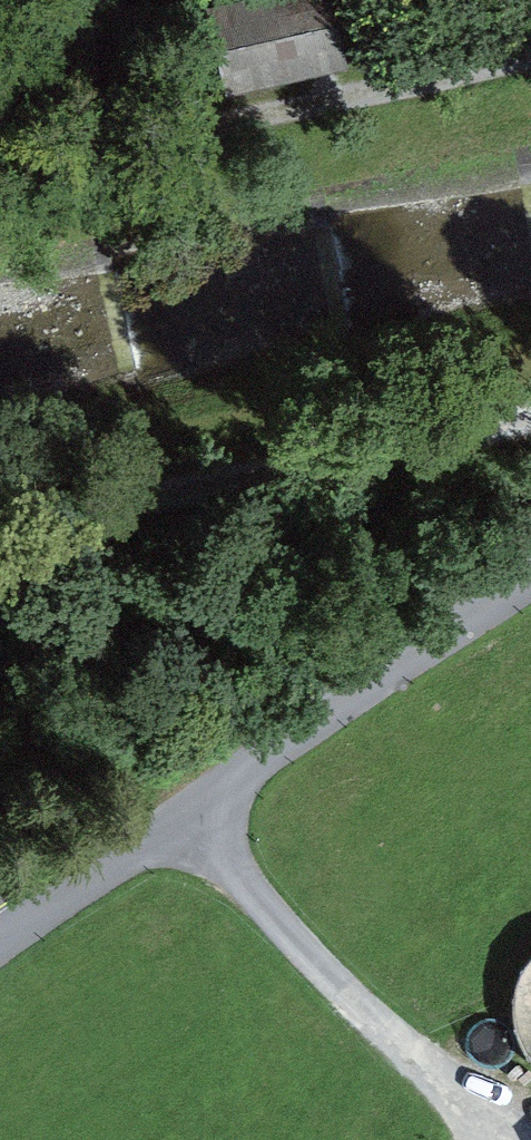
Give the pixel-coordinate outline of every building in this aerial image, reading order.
[(206,3),(226,96),(351,69),(336,0),(220,0),(206,3)]
